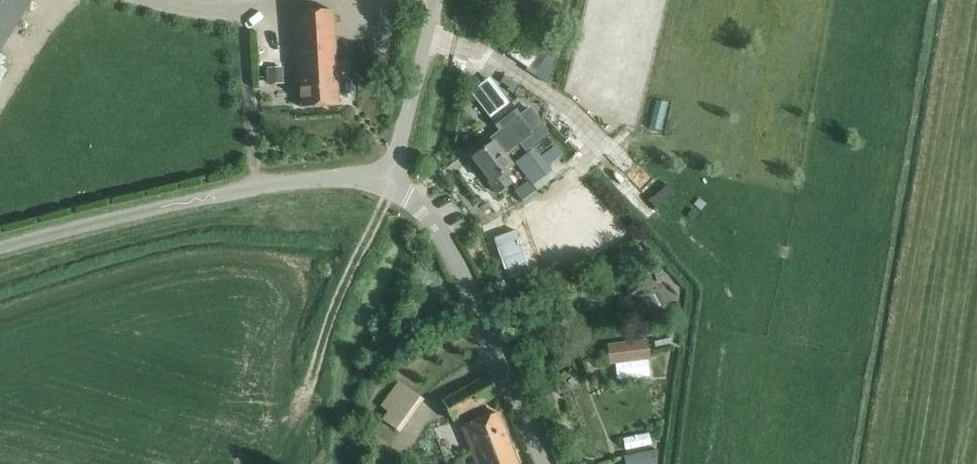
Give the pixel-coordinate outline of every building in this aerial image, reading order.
[(33,0),(0,0),(0,51),(33,0)] [(293,12),(297,80),(301,80),(302,107),(339,105),(334,10),(293,12)] [(551,76),(560,52),(547,47),(538,71),(551,76)] [(284,67),(267,67),(267,84),(285,84),(284,67)] [(473,159),(491,182),(489,183),(497,193),(512,182),(505,172),(514,166),(506,155),(519,146),(518,145),(532,135),(519,117),(521,116),(512,103),(491,119),(501,131),(506,127),(511,134),(497,144),(496,142),(473,159)] [(514,164),(532,186),(552,171),(534,148),(514,164)] [(525,205),(538,195),(528,181),(514,191),(525,205)] [(663,270),(655,273),(657,282),(665,279),(663,270)] [(650,271),(635,274),(639,288),(653,285),(650,271)] [(620,282),(606,285),(609,297),(622,294),(620,282)] [(649,339),(608,344),(610,365),(652,360),(649,339)] [(599,358),(587,362),(589,372),(602,368),(599,358)] [(443,403),(453,420),(498,394),(490,375),(473,386),(443,403)] [(380,406),(388,412),(382,421),(400,432),(425,400),(397,380),(380,406)] [(475,459),(479,457),(482,463),(519,463),(499,413),(462,428),(475,459)] [(650,432),(623,438),(626,450),(652,445),(650,432)] [(626,463),(658,463),(659,450),(625,456),(626,463)]
